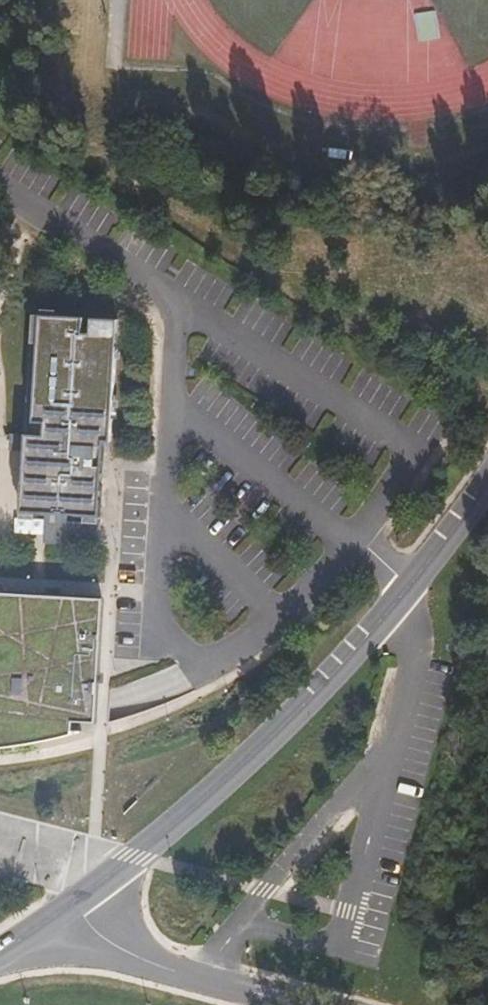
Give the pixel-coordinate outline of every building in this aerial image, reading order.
[(89,326),(47,324),(40,431),(49,432),(48,443),(32,442),(32,446),(28,518),(46,520),(67,521),(108,524),(112,449),(120,449),(124,328),(98,326),(97,340),(88,339),(89,326)] [(66,529),(67,521),(46,520),(43,544),(98,547),(98,530),(66,529)] [(16,752),(46,746),(75,741),(76,725),(98,726),(105,601),(0,595),(0,753),(16,752)]
